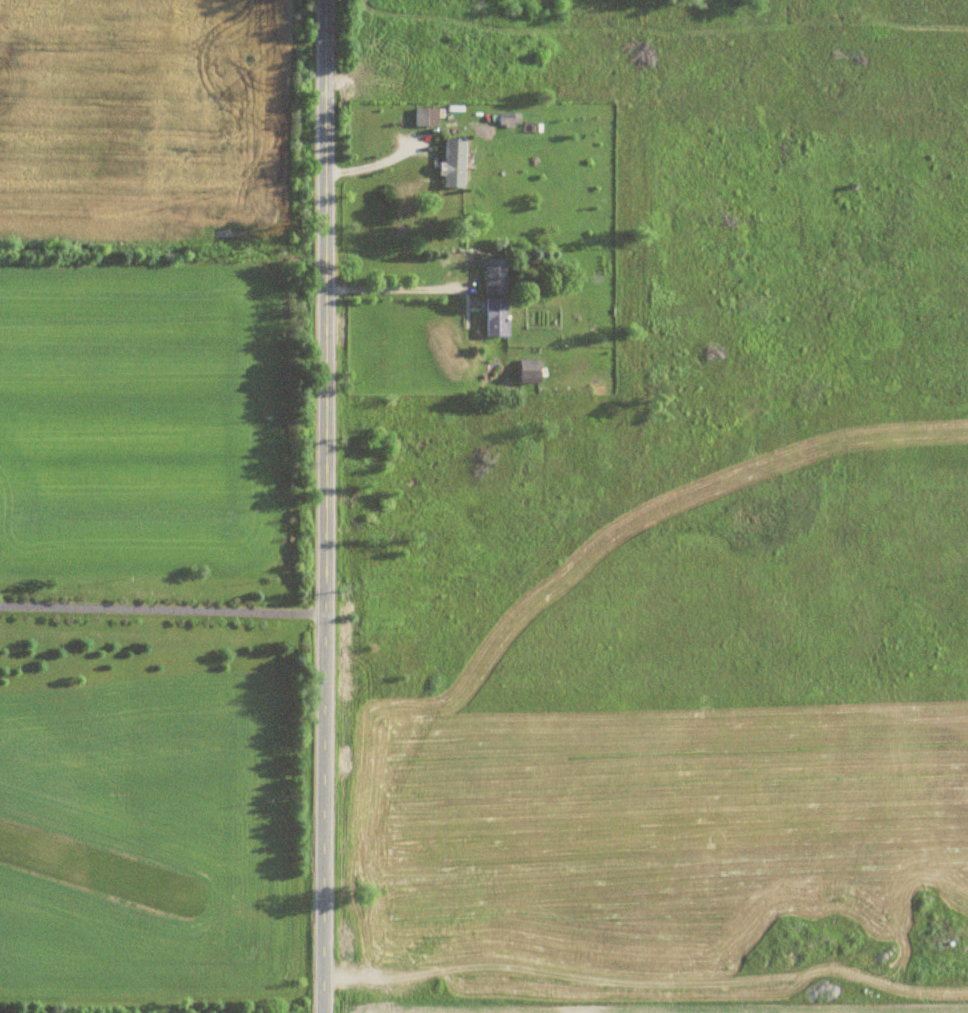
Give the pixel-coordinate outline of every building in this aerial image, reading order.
[(462,139),(442,139),(440,188),(461,188),(462,139)] [(482,260),(482,296),(503,296),(503,260),(482,260)] [(482,338),(503,338),(503,299),(482,299),(482,338)] [(534,361),(517,361),(517,384),(534,384),(534,361)]
